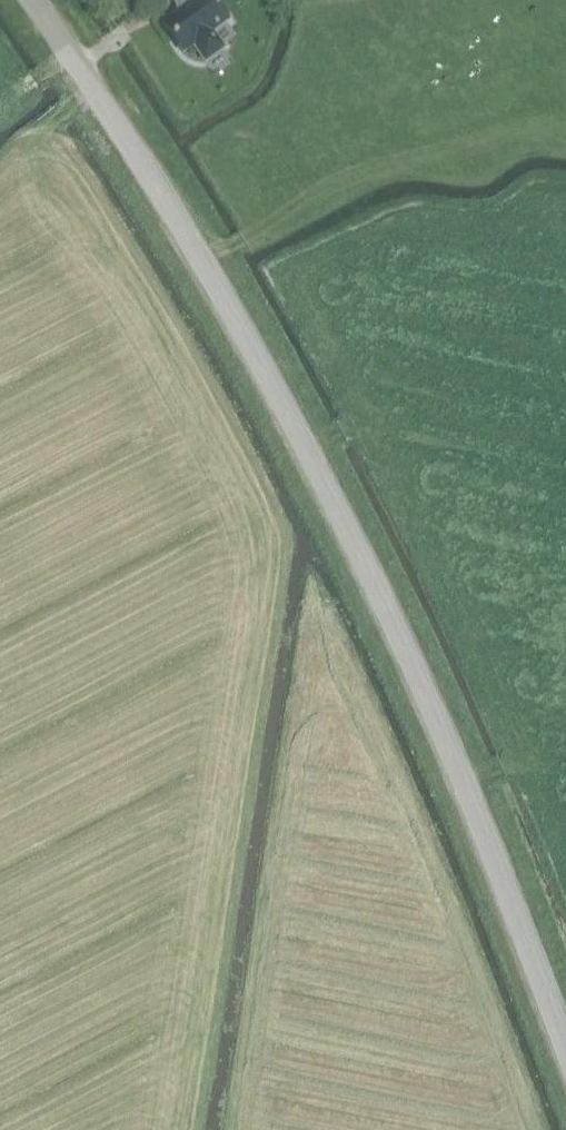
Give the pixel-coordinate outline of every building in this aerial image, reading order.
[(185,9),(162,25),(182,53),(193,45),(205,62),(223,49),(212,32),(228,21),(213,0),(179,0),(185,9)]
